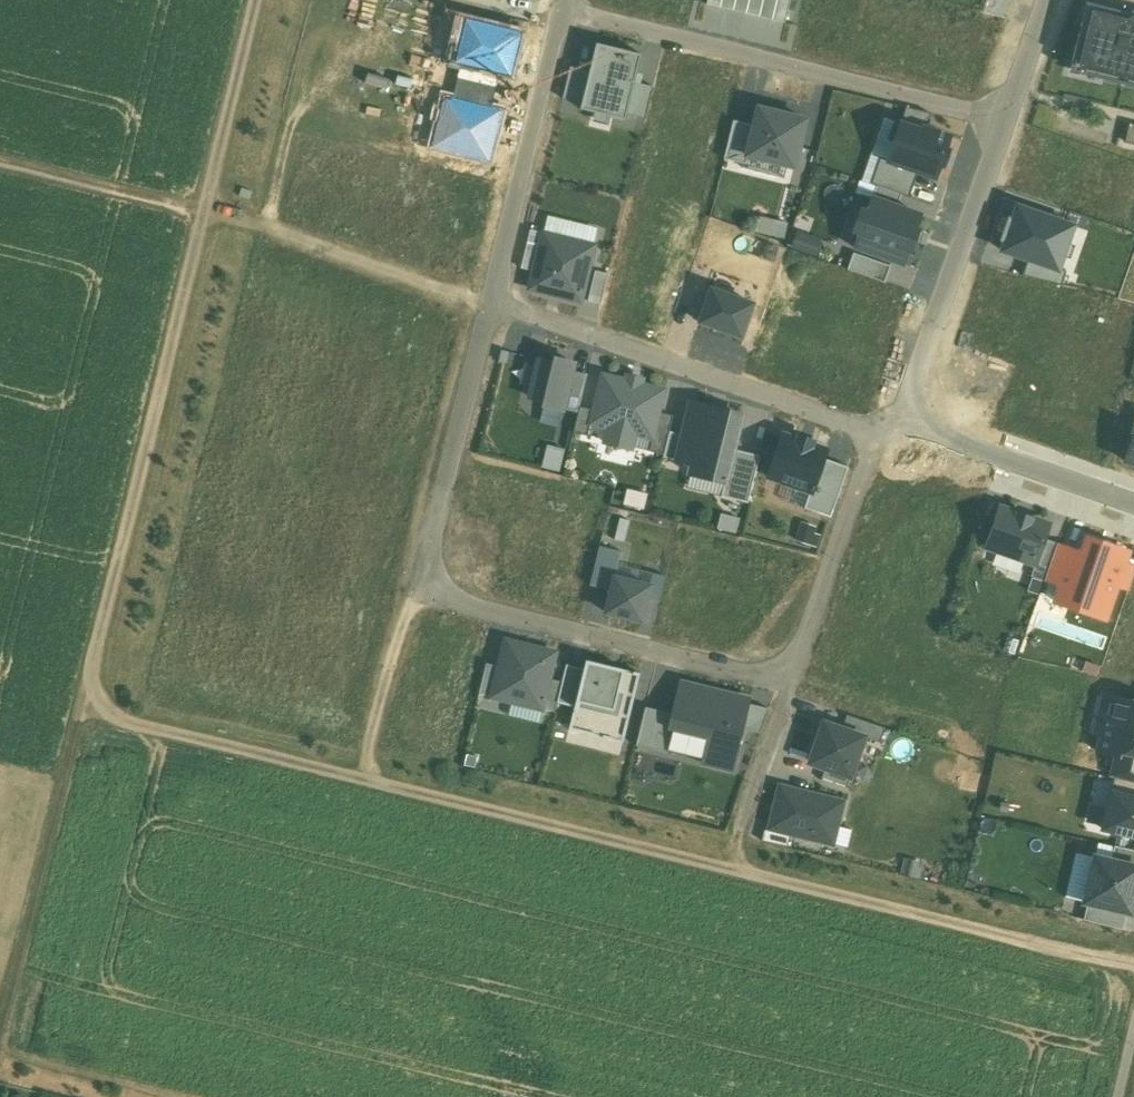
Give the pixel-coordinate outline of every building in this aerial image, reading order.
[(707,4),(746,13),(749,0),(708,0),(707,4)] [(746,13),(784,23),(790,0),(749,0),(746,13)] [(1084,2),(1068,73),(1133,88),(1133,13),(1084,2)] [(500,71),(509,73),(519,35),(461,20),(455,44),(462,46),(458,60),(461,61),(500,71)] [(582,104),(581,110),(626,121),(627,116),(635,83),(641,55),(596,44),(590,73),(582,104)] [(390,142),(406,77),(321,56),(305,121),(390,142)] [(456,78),(496,88),(500,71),(461,61),(456,78)] [(563,100),(582,104),(590,73),(570,68),(563,100)] [(496,88),(456,78),(451,100),(491,110),(496,88)] [(654,88),(635,83),(627,116),(646,121),(654,88)] [(435,146),(488,160),(500,112),(491,110),(451,100),(446,99),(435,146)] [(893,147),(888,161),(918,172),(935,178),(940,165),(942,165),(947,150),(945,150),(949,137),(925,129),(931,114),(906,107),(893,147)] [(807,122),(758,109),(753,131),(746,154),(752,155),(795,167),(807,122)] [(1133,145),(1133,123),(1129,122),(1124,142),(1133,145)] [(753,131),(736,126),(727,162),(749,167),(752,155),(746,154),(753,131)] [(909,197),(918,172),(888,161),(881,159),(872,185),(902,195),(909,197)] [(856,193),(873,198),(898,207),(902,195),(872,185),(860,181),(856,193)] [(855,246),(902,263),(907,250),(910,251),(917,230),(914,229),(919,215),(898,207),(873,198),(867,214),(861,212),(854,231),(859,233),(855,246)] [(1028,260),(1057,270),(1058,269),(1073,227),(1017,207),(1012,222),(1010,221),(1004,239),(1006,240),(1002,250),(1028,260)] [(781,237),(785,221),(757,215),(753,230),(781,237)] [(521,268),(533,271),(543,233),(530,230),(521,268)] [(792,231),(788,246),(812,253),(816,238),(792,231)] [(594,247),(543,233),(533,271),(529,289),(580,302),(594,247)] [(855,255),(849,273),(886,285),(892,267),(855,255)] [(1028,260),(1023,276),(1061,286),(1066,271),(1058,269),(1057,270),(1028,260)] [(588,302),(601,305),(608,275),(596,271),(588,302)] [(711,290),(700,321),(699,322),(741,337),(752,304),(711,290)] [(498,350),(497,360),(521,362),(522,353),(498,350)] [(540,356),(530,398),(544,401),(543,406),(562,411),(570,373),(573,363),(540,356)] [(586,377),(570,373),(562,411),(578,415),(586,377)] [(623,380),(603,375),(595,411),(592,422),(609,426),(605,440),(634,447),(637,432),(652,436),(657,414),(663,389),(642,384),(643,379),(625,374),(623,380)] [(740,415),(690,404),(682,436),(676,462),(688,465),(687,472),(725,480),(740,415)] [(588,435),(595,411),(582,408),(580,407),(573,431),(588,435)] [(671,416),(657,414),(650,449),(664,452),(671,416)] [(1131,435),(1133,436),(1125,461),(1133,464),(1133,426),(1131,435)] [(676,462),(682,436),(669,433),(663,459),(676,462)] [(769,477),(812,492),(823,459),(826,451),(782,437),(769,477)] [(543,468),(559,472),(564,450),(548,446),(543,468)] [(732,452),(721,498),(749,505),(760,459),(732,452)] [(849,468),(823,459),(812,492),(805,510),(831,519),(849,468)] [(627,490),(624,504),(642,508),(645,494),(627,490)] [(986,548),(1036,565),(1045,539),(1050,525),(1000,508),(986,548)] [(720,515),(717,528),(735,532),(738,519),(720,515)] [(622,540),(626,519),(615,517),(611,538),(622,540)] [(801,523),(796,539),(816,547),(820,536),(814,534),(816,528),(801,523)] [(1058,544),(1045,539),(1036,565),(1027,592),(1039,596),(1044,582),(1058,544)] [(1128,553),(1092,540),(1087,554),(1074,592),(1069,606),(1105,619),(1128,553)] [(1074,592),(1087,554),(1058,544),(1044,582),(1074,592)] [(600,548),(590,586),(611,591),(616,574),(621,554),(600,548)] [(611,591),(606,612),(641,621),(647,600),(651,583),(616,574),(611,591)] [(651,583),(647,600),(660,603),(666,578),(653,574),(651,583)] [(548,679),(555,653),(505,641),(499,667),(491,698),(495,699),(540,710),(548,679)] [(568,730),(623,744),(640,676),(585,662),(583,669),(574,708),(568,730)] [(491,698),(499,667),(487,664),(479,695),(491,698)] [(574,708),(583,669),(566,665),(562,683),(557,703),(574,708)] [(562,683),(548,679),(540,710),(540,711),(554,714),(562,683)] [(750,701),(679,684),(671,714),(668,729),(674,730),(669,751),(702,759),(701,762),(733,770),(743,730),(749,705),(750,701)] [(1111,697),(1111,698),(1098,695),(1089,732),(1102,735),(1098,752),(1115,756),(1119,757),(1120,752),(1133,755),(1133,702),(1111,697)] [(749,705),(743,730),(760,735),(769,709),(749,705)] [(668,729),(671,714),(645,708),(636,746),(668,754),(669,751),(674,730),(668,729)] [(848,716),(843,731),(863,738),(880,744),(886,729),(848,716)] [(850,776),(863,738),(843,731),(825,724),(811,763),(826,768),(850,776)] [(1115,778),(1133,782),(1133,755),(1120,752),(1119,757),(1115,756),(1111,777),(1115,778)] [(850,776),(826,768),(821,780),(846,789),(851,777),(850,776)] [(1115,778),(1111,793),(1133,798),(1133,782),(1115,778)] [(844,803),(779,787),(768,828),(789,833),(833,844),(844,803)] [(1103,829),(1133,836),(1133,798),(1111,793),(1103,829)] [(786,847),(789,833),(768,828),(766,828),(762,841),(786,847)] [(1112,861),(1133,866),(1133,851),(1115,846),(1112,861)] [(1133,896),(1133,866),(1112,861),(1094,857),(1084,903),(1087,904),(1126,912),(1130,913),(1133,896)] [(1122,930),(1126,912),(1087,904),(1083,920),(1122,930)]
